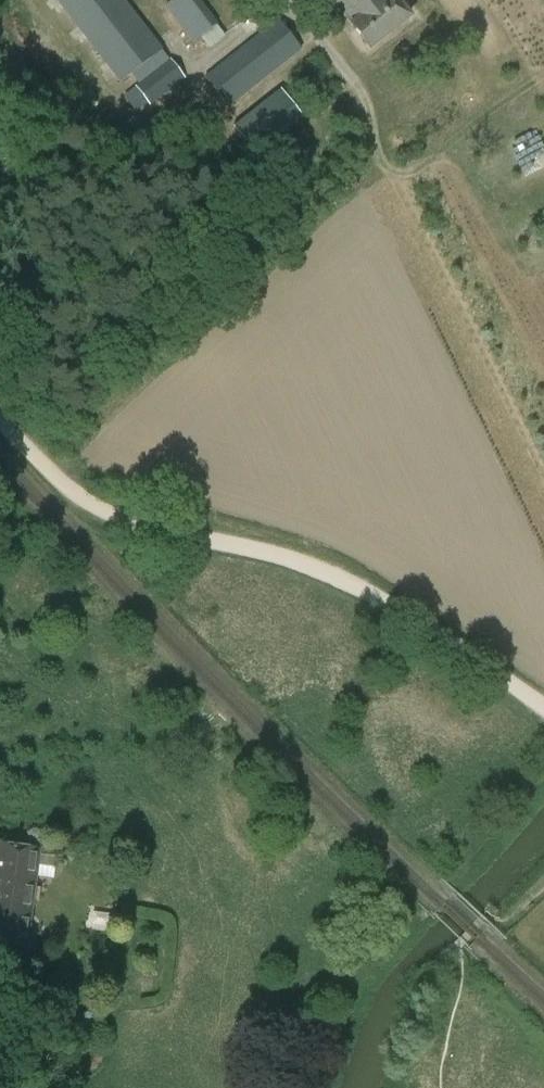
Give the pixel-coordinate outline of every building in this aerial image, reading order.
[(122,82),(164,50),(125,0),(56,0),(122,82)] [(219,24),(201,0),(173,0),(164,7),(193,45),(201,38),(209,49),(225,37),(217,26),(219,24)] [(370,48),(410,16),(397,0),(332,0),(370,48)] [(205,76),(229,108),(303,50),(280,18),(205,76)] [(136,86),(152,105),(186,78),(170,59),(136,86)] [(268,97),(232,129),(250,151),(287,119),(268,97)] [(519,173),(543,167),(543,156),(543,153),(515,160),(519,173)] [(0,846),(0,945),(27,948),(40,851),(0,846)]
